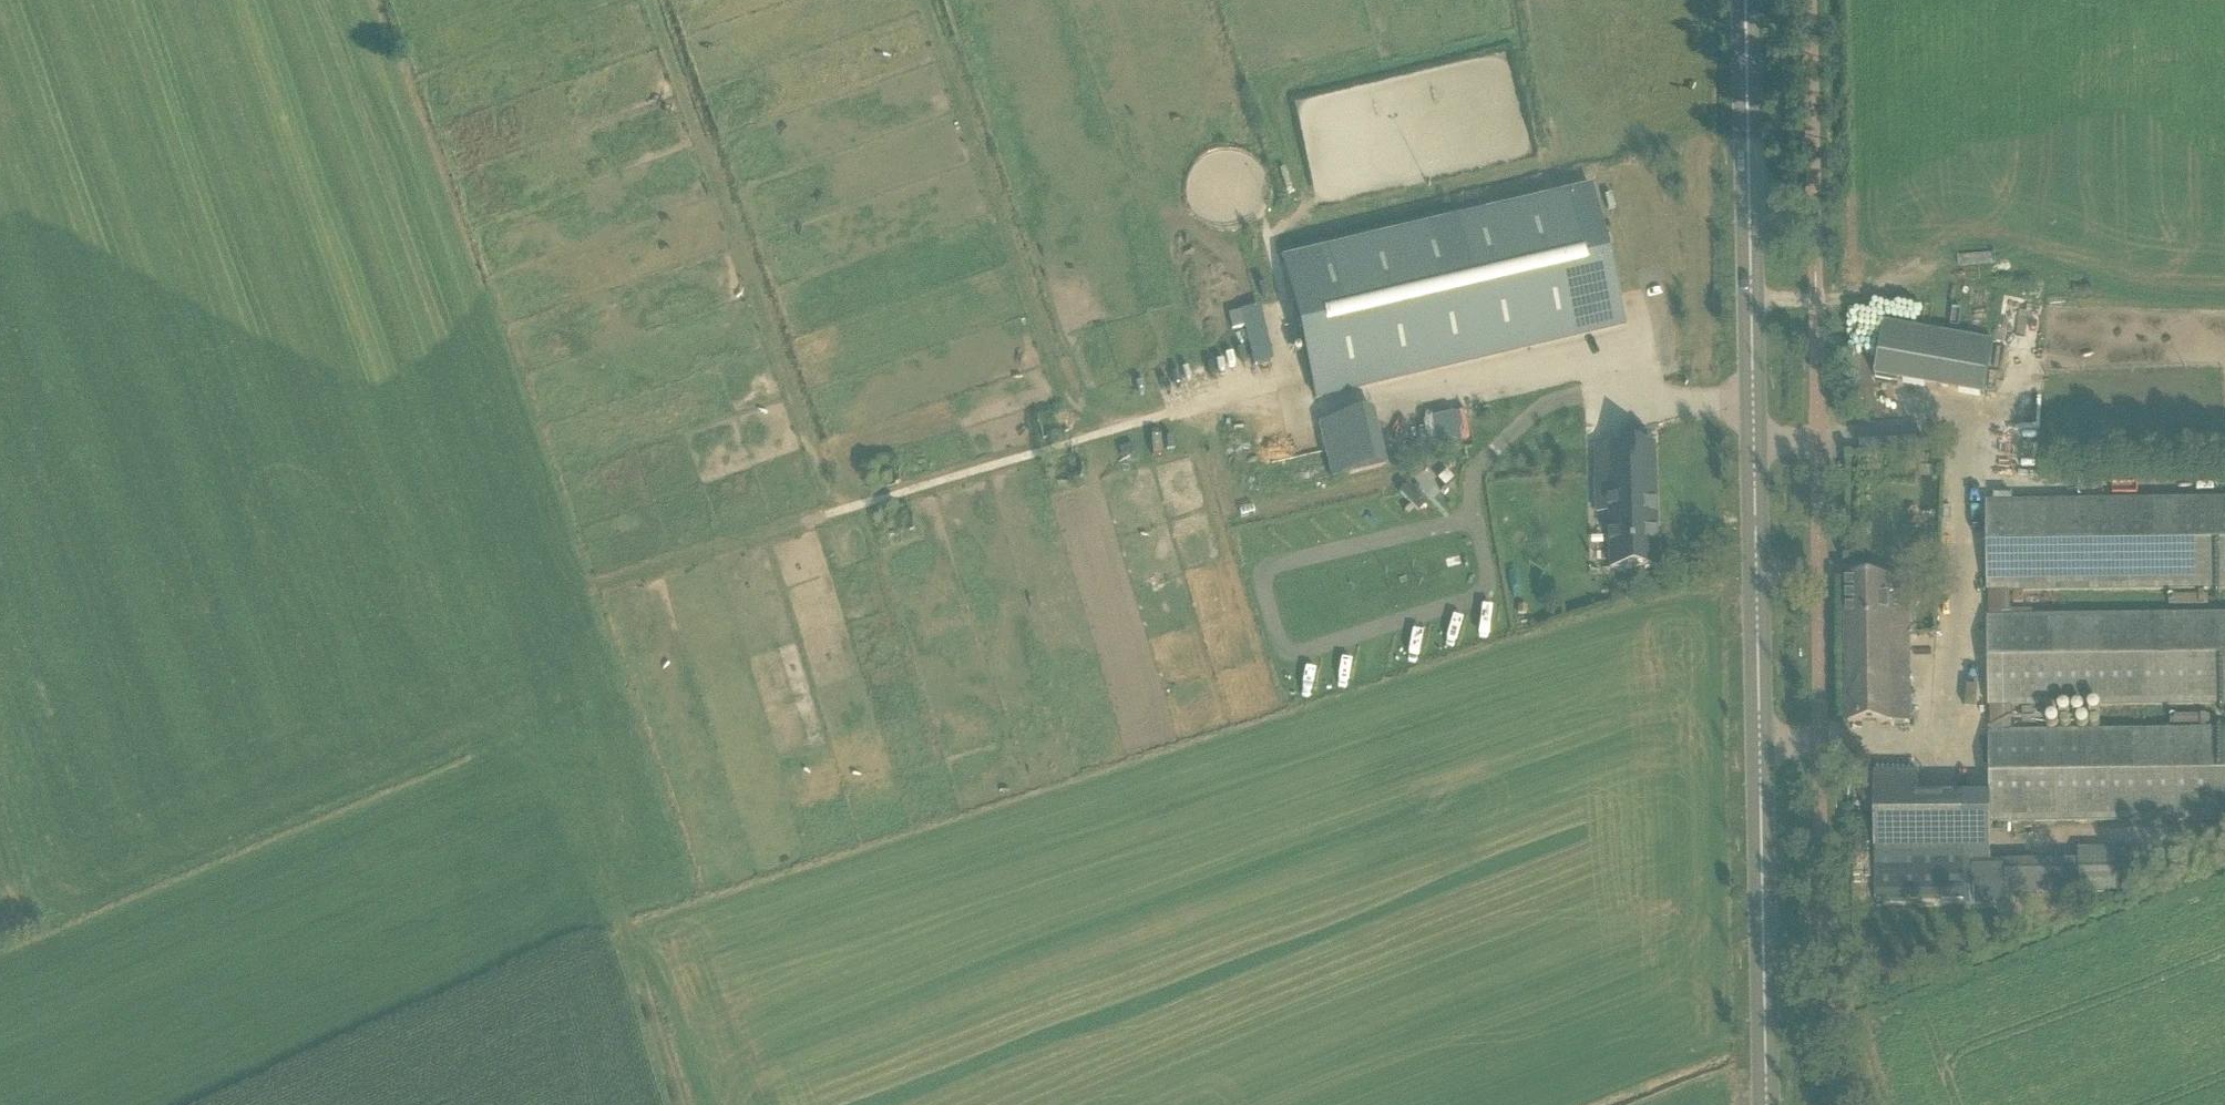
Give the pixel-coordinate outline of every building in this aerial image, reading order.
[(1592,189),(1282,263),(1314,399),(1624,326),(1592,189)] [(1231,334),(1245,330),(1255,367),(1274,362),(1259,307),(1227,315),(1231,334)] [(1885,323),(1876,379),(1985,397),(1994,341),(1885,323)] [(1332,479),(1385,467),(1372,412),(1320,425),(1332,479)] [(1655,447),(1608,449),(1609,478),(1596,478),(1597,516),(1610,515),(1612,570),(1659,569),(1655,447)] [(2008,504),(1986,505),(1987,592),(1989,592),(1989,620),(1988,620),(1989,707),(1991,707),(1991,735),(1990,735),(1991,823),(2013,822),(2224,821),(2224,729),(2012,731),(2011,709),(2224,706),(2224,614),(2010,617),(2009,594),(2224,591),(2224,499),(2008,504)] [(1604,547),(1582,547),(1582,567),(1604,568),(1604,547)] [(1890,580),(1846,581),(1848,724),(1892,723),(1890,580)] [(1964,817),(1874,818),(1875,901),(1965,900),(1964,817)] [(2078,861),(2006,863),(2006,895),(2079,894),(2078,861)] [(1972,862),(1973,886),(2003,886),(2003,862),(1972,862)]
